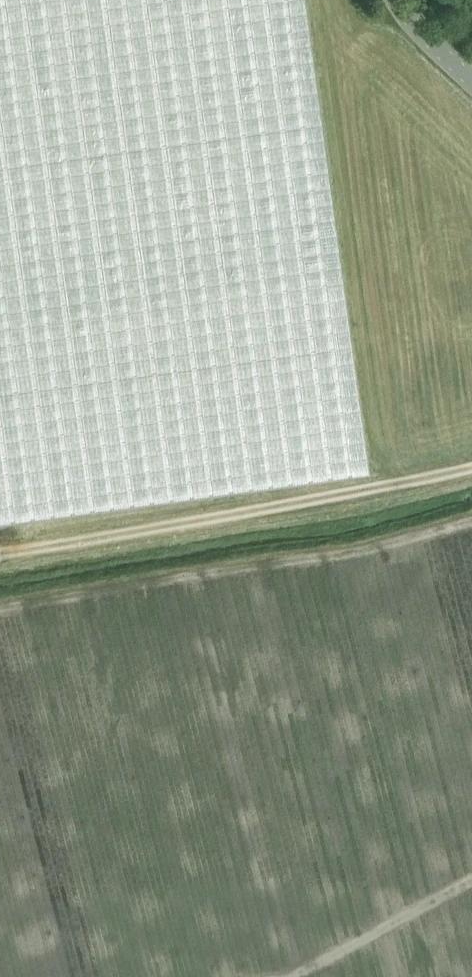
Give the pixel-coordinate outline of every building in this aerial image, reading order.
[(372,467),(346,276),(308,0),(0,0),(0,517),(372,467)]
